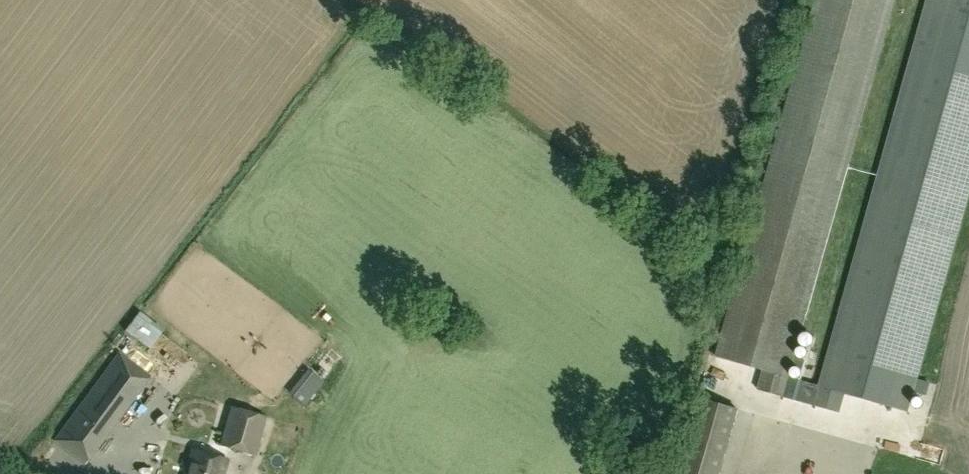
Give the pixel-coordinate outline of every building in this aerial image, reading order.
[(715,357),(762,371),(757,390),(782,397),(787,378),(893,0),(814,0),(715,357)] [(787,378),(782,397),(815,406),(838,412),(843,394),(906,411),(968,188),(968,0),(929,0),(820,387),(787,378)] [(133,323),(139,337),(160,327),(154,313),(133,323)] [(154,377),(125,355),(60,440),(90,462),(154,377)] [(738,408),(698,397),(677,473),(720,473),(738,408)] [(255,455),(266,416),(231,407),(220,445),(255,455)] [(226,459),(191,451),(185,473),(222,473),(226,459)]
